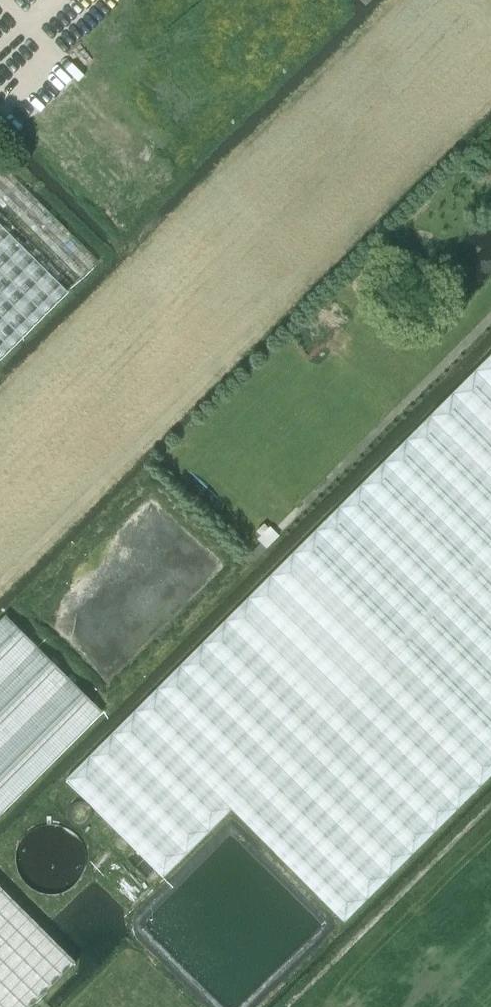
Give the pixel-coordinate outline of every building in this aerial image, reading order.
[(68,292),(98,261),(1,163),(0,164),(0,224),(68,292)] [(67,292),(0,224),(0,360),(67,292)] [(429,418),(436,425),(481,470),(490,480),(490,356),(429,418)] [(344,923),(383,884),(428,839),(490,776),(490,480),(481,470),(436,425),(429,418),(422,425),(377,470),(332,515),(71,775),(66,780),(125,839),(156,869),(166,879),(233,811),(344,923)] [(102,713),(6,616),(0,622),(0,815),(102,713)] [(76,963),(0,888),(0,1006),(32,1006),(76,963)]
